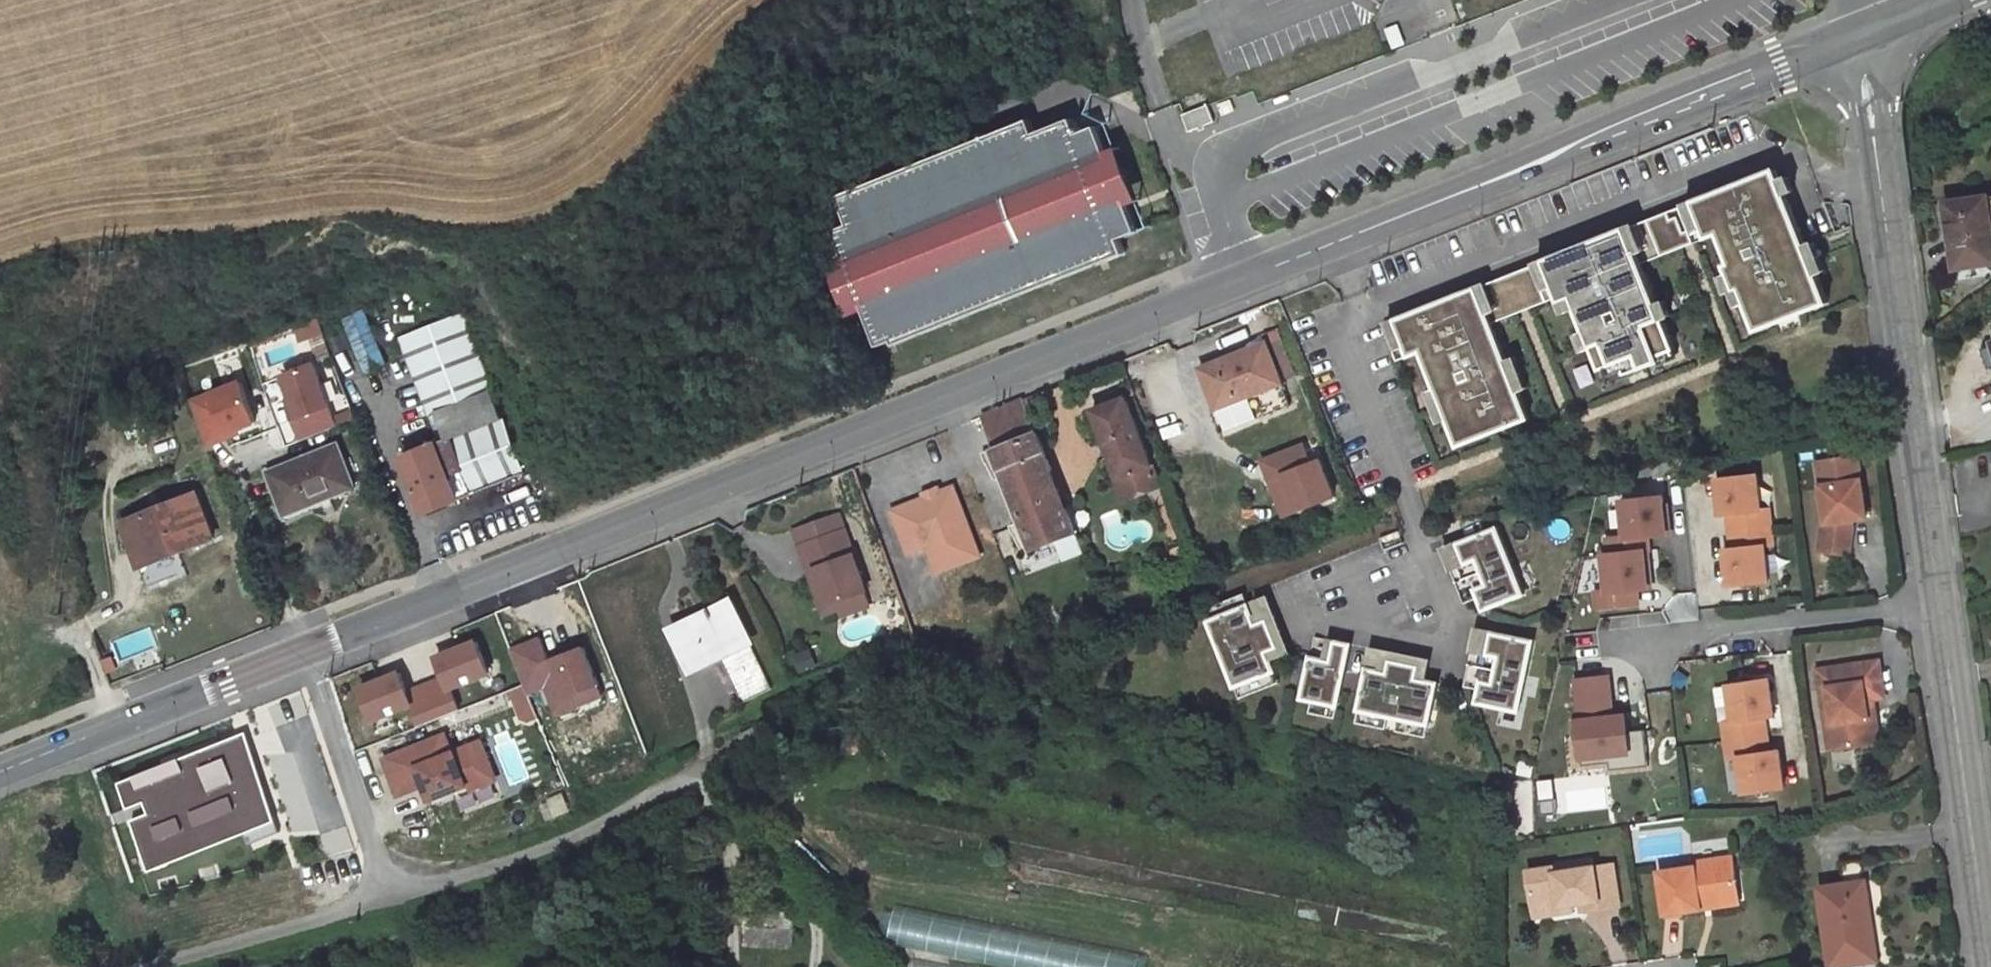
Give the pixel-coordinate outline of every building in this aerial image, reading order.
[(1395,49),(1407,45),(1400,25),(1388,29),(1395,49)] [(1372,71),(1388,65),(1385,58),(1369,64),(1372,71)] [(1214,122),(1208,105),(1183,115),(1189,132),(1214,122)] [(991,135),(1029,120),(1025,110),(987,125),(991,135)] [(1230,126),(1246,120),(1243,113),(1227,119),(1230,126)] [(1092,249),(1136,232),(1126,207),(1104,152),(1095,128),(1079,134),(1073,119),(1035,134),(1030,120),(1029,120),(991,135),(836,196),(848,225),(834,230),(844,255),(866,311),(879,345),(893,339),(1096,259),(1092,249)] [(1141,201),(1119,147),(1104,152),(1126,207),(1141,201)] [(1443,302),(1384,326),(1397,361),(1422,353),(1438,390),(1429,394),(1441,423),(1449,419),(1460,447),(1530,419),(1519,391),(1528,388),(1517,358),(1507,362),(1492,323),(1559,297),(1561,303),(1573,298),(1587,333),(1578,336),(1584,351),(1592,347),(1601,370),(1622,362),(1627,376),(1661,362),(1659,357),(1675,350),(1663,320),(1672,316),(1666,302),(1658,305),(1641,264),(1719,233),(1731,264),(1727,265),(1737,291),(1741,289),(1752,318),(1823,290),(1812,261),(1821,257),(1816,243),(1806,247),(1787,198),(1776,170),(1582,247),(1443,302)] [(1987,197),(1935,205),(1937,216),(1948,215),(1956,269),(1990,263),(1990,225),(1987,197)] [(866,311),(844,255),(827,263),(849,318),(866,311)] [(895,344),(1098,264),(1096,259),(893,339),(895,344)] [(338,319),(364,374),(387,363),(361,308),(338,319)] [(490,391),(460,315),(401,339),(432,414),(490,391)] [(295,328),(313,360),(329,351),(312,319),(295,328)] [(1293,373),(1279,336),(1266,342),(1280,378),(1293,373)] [(1280,378),(1266,342),(1201,367),(1217,407),(1210,410),(1219,432),(1290,404),(1280,378)] [(215,374),(218,366),(211,361),(203,364),(201,372),(207,377),(215,374)] [(283,372),(300,439),(342,429),(325,361),(283,372)] [(1583,388),(1597,383),(1590,366),(1577,371),(1583,388)] [(244,379),(189,404),(209,450),(265,426),(244,379)] [(448,439),(501,418),(490,391),(432,414),(432,416),(438,413),(448,439)] [(1165,468),(1132,391),(1090,408),(1119,479),(1113,485),(1122,506),(1158,491),(1151,474),(1165,468)] [(1082,554),(1025,400),(983,416),(996,448),(984,453),(994,480),(1000,478),(1017,524),(1011,526),(1022,554),(1055,541),(1063,561),(1082,554)] [(524,473),(501,417),(501,418),(448,439),(404,456),(426,514),(524,473)] [(356,487),(339,444),(337,445),(335,440),(311,450),(313,454),(269,472),(287,515),(356,487)] [(1303,443),(1262,460),(1284,515),(1335,495),(1320,460),(1311,463),(1303,443)] [(1866,518),(1858,457),(1828,461),(1831,485),(1821,486),(1825,513),(1820,551),(1850,555),(1854,520),(1866,518)] [(1831,485),(1828,461),(1818,462),(1821,486),(1831,485)] [(1725,512),(1759,508),(1755,472),(1713,477),(1717,512),(1725,512)] [(989,558),(960,484),(944,490),(943,487),(924,494),(926,498),(893,510),(909,552),(928,545),(941,577),(989,558)] [(215,538),(197,494),(156,510),(125,523),(123,523),(140,567),(215,538)] [(1663,494),(1618,498),(1621,537),(1666,533),(1663,494)] [(125,523),(156,510),(153,503),(122,515),(125,523)] [(1729,547),(1763,544),(1774,543),(1770,507),(1759,508),(1725,512),(1729,547)] [(843,511),(794,529),(811,573),(809,574),(825,618),(839,612),(842,620),(877,607),(872,595),(877,593),(862,551),(858,551),(843,511)] [(1475,596),(1481,611),(1523,594),(1494,525),(1441,547),(1463,601),(1475,596)] [(1729,547),(1721,548),(1725,584),(1766,580),(1763,544),(1729,547)] [(1646,549),(1600,554),(1604,589),(1592,590),(1594,606),(1639,602),(1638,586),(1650,585),(1646,549)] [(1264,594),(1205,619),(1238,696),(1278,680),(1269,659),(1288,651),(1264,594)] [(771,687),(730,602),(710,611),(710,613),(675,630),(693,668),(720,655),(743,701),(771,687)] [(1535,641),(1474,626),(1468,651),(1472,652),(1463,686),(1477,689),(1474,702),(1518,712),(1535,641)] [(1350,642),(1315,635),(1302,698),(1311,700),(1309,712),(1335,717),(1350,642)] [(144,657),(137,636),(112,644),(118,662),(120,661),(120,664),(144,657)] [(559,717),(611,698),(592,645),(553,659),(545,637),(513,648),(530,695),(549,689),(559,717)] [(458,691),(497,678),(485,640),(440,654),(447,675),(416,685),(411,670),(365,685),(377,724),(414,712),(419,727),(465,712),(458,691)] [(1429,658),(1369,646),(1353,722),(1426,737),(1437,683),(1424,680),(1429,658)] [(816,667),(809,649),(797,654),(803,671),(816,667)] [(1884,697),(1879,662),(1819,670),(1822,689),(1829,688),(1834,723),(1827,724),(1830,749),(1872,743),(1866,700),(1873,699),(1884,697)] [(1609,676),(1573,680),(1577,718),(1613,714),(1609,676)] [(1726,683),(1730,721),(1765,718),(1771,717),(1767,679),(1726,683)] [(1834,723),(1829,688),(1822,689),(1827,724),(1834,723)] [(515,705),(521,721),(536,715),(530,699),(515,705)] [(1879,742),(1873,699),(1866,700),(1872,743),(1879,742)] [(1627,713),(1613,714),(1577,718),(1581,760),(1631,755),(1628,732),(1627,713)] [(1730,721),(1722,722),(1725,755),(1736,754),(1768,751),(1765,718),(1730,721)] [(449,731),(383,757),(399,800),(429,789),(435,805),(501,780),(485,738),(456,749),(449,731)] [(1644,731),(1628,732),(1631,755),(1581,760),(1582,769),(1648,763),(1644,731)] [(862,757),(849,735),(834,744),(847,766),(862,757)] [(1768,751),(1736,754),(1740,792),(1782,788),(1779,750),(1768,751)] [(1517,775),(1534,778),(1537,764),(1520,761),(1517,775)] [(1739,893),(1733,857),(1692,863),(1693,868),(1659,872),(1665,914),(1702,908),(1700,899),(1739,893)] [(1556,873),(1594,868),(1593,861),(1555,867),(1556,873)] [(1865,882),(1862,861),(1840,864),(1843,884),(1817,888),(1830,966),(1834,966),(1877,960),(1872,926),(1865,882)] [(1619,906),(1613,865),(1594,868),(1556,873),(1555,867),(1529,871),(1534,910),(1572,904),(1581,903),(1582,912),(1619,906)] [(1887,924),(1880,879),(1865,882),(1872,926),(1887,924)] [(1740,903),(1739,893),(1700,899),(1702,908),(1740,903)] [(1535,917),(1573,911),(1572,904),(1534,910),(1535,917)] [(855,913),(846,905),(840,911),(849,920),(855,913)] [(794,949),(795,908),(745,906),(743,947),(794,949)] [(973,964),(994,966),(1066,966),(1070,942),(894,915),(890,945),(919,950),(916,966),(972,966),(973,964)]
